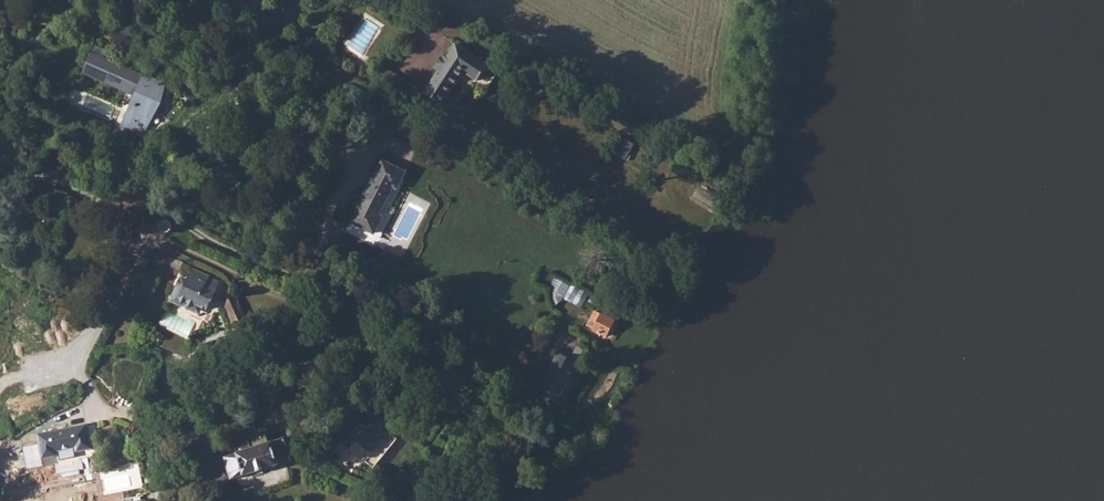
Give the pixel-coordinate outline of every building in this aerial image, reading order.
[(481,79),(490,63),(456,43),(426,92),(446,103),(465,70),(481,79)] [(104,44),(98,57),(89,76),(140,100),(125,132),(146,143),(159,120),(156,118),(169,92),(108,62),(114,49),(104,44)] [(619,154),(627,138),(618,133),(610,150),(619,154)] [(382,164),(350,224),(373,236),(381,220),(377,218),(393,189),(396,191),(404,176),(382,164)] [(696,199),(714,202),(716,190),(698,187),(696,199)] [(149,228),(158,226),(159,235),(162,237),(167,238),(169,238),(171,237),(174,234),(175,231),(175,227),(170,222),(165,222),(149,228)] [(164,258),(165,249),(155,248),(154,257),(164,258)] [(205,311),(212,296),(216,286),(206,282),(207,281),(192,274),(189,273),(185,284),(179,282),(171,301),(173,305),(195,314),(198,308),(205,311)] [(549,293),(582,309),(590,293),(557,277),(549,293)] [(245,333),(229,294),(222,313),(233,339),(245,333)] [(609,344),(616,328),(600,320),(593,336),(609,344)] [(539,393),(537,396),(558,408),(577,369),(556,358),(539,393)] [(40,458),(57,455),(56,451),(75,447),(76,451),(91,448),(86,425),(36,435),(40,458)] [(375,448),(380,451),(382,447),(357,428),(347,442),(358,451),(359,450),(369,456),(375,448)] [(270,447),(268,437),(249,442),(252,450),(242,453),(242,457),(226,462),(234,489),(295,469),(294,463),(296,462),(291,447),(288,448),(287,442),(270,447)]
